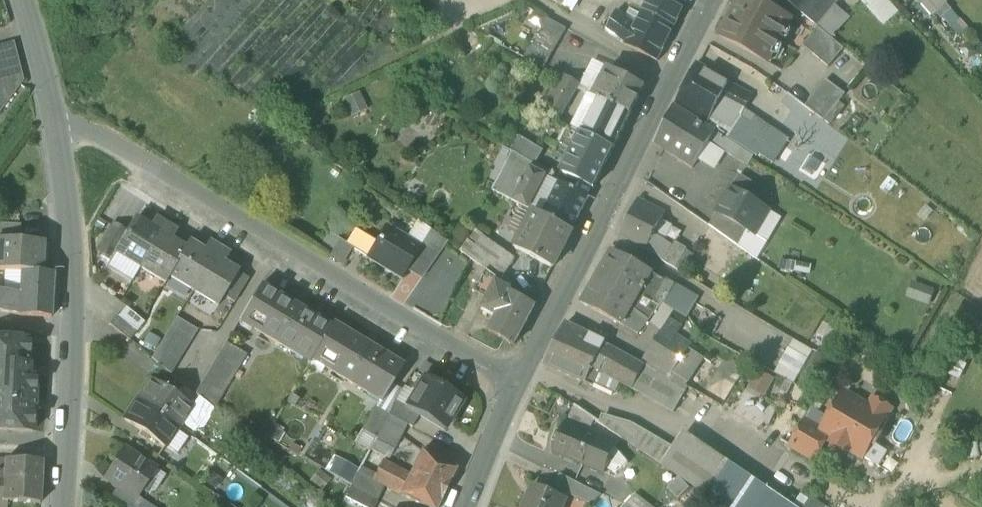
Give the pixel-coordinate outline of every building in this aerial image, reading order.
[(644,11),(674,27),(686,4),(679,0),(643,0),(648,3),(644,11)] [(791,20),(762,4),(754,0),(739,0),(720,37),(769,63),(792,21),(791,20)] [(762,4),(791,20),(798,10),(785,0),(765,0),(762,4)] [(798,11),(807,0),(785,0),(798,10),(798,11)] [(819,27),(836,6),(838,4),(833,0),(807,0),(798,11),(819,27)] [(865,1),(886,24),(901,11),(891,0),(866,0),(865,1)] [(942,19),(952,10),(946,3),(946,2),(944,0),(923,0),(935,13),(936,12),(942,19)] [(852,19),(836,6),(819,27),(834,40),(852,19)] [(675,27),(674,27),(644,11),(641,15),(630,10),(626,18),(617,11),(606,31),(626,45),(658,61),(675,27)] [(531,47),(550,58),(567,28),(548,18),(531,47)] [(803,46),(829,68),(845,49),(834,40),(819,27),(803,46)] [(0,45),(0,111),(23,81),(13,42),(0,45)] [(589,95),(594,98),(609,68),(593,60),(578,88),(589,95)] [(677,102),(710,119),(712,114),(720,99),(728,84),(729,82),(697,64),(677,102)] [(594,98),(600,101),(600,99),(631,115),(645,86),(609,68),(594,98)] [(565,80),(559,92),(552,104),(565,111),(572,99),(578,88),(565,80)] [(806,107),(826,121),(846,94),(827,80),(806,107)] [(744,112),(747,113),(755,98),(728,84),(720,99),(744,112)] [(589,95),(571,128),(583,134),(600,101),(594,98),(589,95)] [(600,101),(583,134),(582,135),(613,150),(631,115),(600,99),(600,101)] [(744,112),(720,99),(712,114),(735,126),(740,118),(744,112)] [(656,143),(694,168),(698,160),(710,141),(716,132),(675,106),(656,143)] [(747,113),(744,112),(740,118),(750,125),(755,118),(747,113)] [(707,124),(727,137),(735,126),(712,114),(710,119),(707,124)] [(759,157),(761,155),(777,132),(755,118),(750,125),(740,118),(735,126),(727,137),(759,157)] [(560,145),(574,151),(582,135),(583,134),(571,128),(569,127),(560,145)] [(710,141),(719,146),(725,138),(716,132),(710,141)] [(789,141),(777,132),(761,155),(773,163),(789,141)] [(594,188),(613,150),(582,135),(574,151),(564,172),(594,188)] [(535,164),(543,151),(520,137),(512,151),(514,152),(534,164),(535,164)] [(754,156),(725,138),(719,146),(727,151),(748,165),(754,156)] [(710,141),(698,160),(715,171),(727,151),(719,146),(710,141)] [(493,191),(514,202),(531,168),(534,164),(514,152),(493,191)] [(546,176),(531,168),(514,202),(529,209),(546,176)] [(732,188),(762,206),(770,193),(740,175),(732,188)] [(560,183),(546,176),(529,209),(535,212),(536,211),(543,215),(560,183)] [(560,183),(543,215),(543,216),(572,231),(589,198),(560,183)] [(747,231),(755,235),(769,210),(762,206),(732,188),(717,213),(747,231)] [(621,234),(647,249),(655,235),(665,213),(639,199),(621,234)] [(782,218),(769,210),(755,235),(768,243),(782,218)] [(535,212),(523,236),(559,257),(572,231),(543,216),(543,215),(536,211),(535,212)] [(710,226),(738,246),(747,231),(717,213),(710,226)] [(116,254),(140,268),(166,225),(156,219),(150,229),(135,220),(127,234),(115,253),(116,254)] [(97,251),(112,260),(116,254),(115,253),(127,234),(113,225),(97,251)] [(164,283),(168,277),(185,249),(170,241),(176,231),(166,225),(140,268),(164,283)] [(19,242),(20,228),(0,226),(0,241),(19,242)] [(356,251),(368,258),(378,241),(358,228),(347,246),(356,251)] [(368,258),(401,279),(409,267),(420,248),(387,228),(378,241),(368,258)] [(755,235),(747,231),(738,246),(758,260),(768,243),(755,235)] [(469,258),(482,240),(471,232),(458,250),(469,258)] [(683,266),(687,268),(694,257),(655,235),(647,249),(681,269),(683,266)] [(553,268),(559,257),(523,236),(516,249),(553,269),(553,268)] [(469,258),(487,270),(501,280),(514,262),(482,240),(469,258)] [(20,273),(41,274),(42,259),(40,259),(41,243),(19,242),(0,241),(0,271),(20,273)] [(328,258),(344,268),(356,251),(347,246),(340,241),(328,258)] [(168,277),(193,291),(219,249),(209,243),(203,252),(189,243),(185,249),(168,277)] [(413,270),(423,276),(440,252),(428,245),(424,251),(413,270)] [(409,267),(413,270),(424,251),(420,248),(409,267)] [(229,255),(219,249),(193,291),(218,307),(224,297),(238,273),(223,264),(229,255)] [(621,324),(622,325),(652,273),(614,251),(584,303),(621,324)] [(498,284),(501,280),(487,270),(475,291),(488,298),(496,283),(498,284)] [(20,273),(19,300),(18,315),(51,317),(53,275),(41,274),(20,273)] [(224,297),(233,303),(248,279),(238,273),(224,297)] [(638,336),(664,301),(658,297),(668,281),(652,273),(622,325),(621,324),(620,326),(621,326),(638,336)] [(669,280),(668,281),(658,297),(664,301),(667,303),(672,293),(684,300),(688,291),(669,280)] [(484,306),(499,314),(511,291),(498,284),(496,283),(488,298),(484,306)] [(935,291),(913,283),(907,298),(930,306),(935,291)] [(297,351),(311,360),(330,329),(260,287),(241,318),(255,326),(253,330),(295,355),(297,351)] [(536,305),(511,291),(499,314),(490,331),(515,344),(536,305)] [(672,293),(667,303),(667,305),(677,311),(688,317),(700,298),(688,291),(684,300),(672,293)] [(18,315),(19,300),(0,296),(0,312),(18,315)] [(656,322),(666,328),(671,320),(677,311),(667,305),(656,322)] [(125,307),(118,316),(136,332),(144,322),(125,307)] [(129,341),(136,332),(118,316),(116,315),(109,324),(129,341)] [(151,359),(170,374),(196,330),(177,318),(176,318),(151,359)] [(671,320),(666,328),(677,336),(682,327),(671,320)] [(545,364),(590,385),(597,370),(623,384),(633,390),(645,366),(605,345),(606,343),(567,324),(545,364)] [(332,326),(330,329),(311,360),(380,401),(381,402),(391,385),(401,367),(332,326)] [(691,345),(677,336),(666,328),(647,358),(672,374),(691,345)] [(33,432),(36,376),(28,375),(30,343),(13,342),(13,340),(0,339),(0,430),(33,432)] [(789,350),(808,361),(813,351),(795,340),(789,350)] [(220,354),(240,366),(246,356),(226,344),(220,354)] [(800,374),(808,361),(789,350),(781,364),(800,374)] [(195,395),(214,411),(240,366),(220,354),(195,395)] [(775,374),(795,384),(799,376),(800,374),(781,364),(779,366),(775,374)] [(633,390),(674,413),(687,391),(686,390),(669,381),(645,366),(633,390)] [(618,394),(623,384),(597,370),(590,385),(613,396),(618,394)] [(151,380),(138,400),(178,427),(192,408),(151,380)] [(419,416),(443,432),(461,403),(424,380),(406,408),(419,416)] [(375,409),(388,415),(395,401),(401,391),(391,385),(381,402),(380,401),(375,409)] [(848,449),(863,457),(871,443),(875,445),(883,432),(879,430),(891,410),(874,400),(869,408),(845,394),(823,432),(822,433),(828,437),(834,441),(832,444),(846,452),(848,449)] [(165,447),(178,427),(138,400),(124,420),(165,447)] [(406,408),(395,401),(388,415),(406,425),(412,428),(419,416),(406,408)] [(567,425),(589,434),(595,421),(574,408),(567,425)] [(362,431),(376,438),(388,415),(375,409),(362,431)] [(406,425),(388,415),(376,438),(395,448),(406,425)] [(601,425),(622,439),(630,423),(604,416),(601,425)] [(792,446),(815,460),(828,437),(822,433),(823,432),(806,422),(792,446)] [(675,449),(630,423),(622,439),(663,467),(675,449)] [(553,452),(587,466),(597,441),(598,438),(589,434),(567,425),(565,424),(553,452)] [(675,449),(663,467),(696,489),(724,506),(755,506),(768,488),(686,433),(675,449)] [(605,473),(607,469),(615,449),(597,441),(587,466),(605,473)] [(616,448),(615,449),(607,469),(617,474),(617,473),(625,466),(625,467),(629,464),(616,448)] [(117,488),(136,500),(137,499),(156,470),(122,449),(103,478),(117,488)] [(421,506),(437,506),(456,470),(421,452),(408,477),(399,495),(399,496),(421,506)] [(333,455),(324,469),(343,480),(351,466),(333,455)] [(354,489),(350,488),(345,498),(362,506),(374,506),(377,501),(385,487),(372,480),(382,462),(372,457),(354,489)] [(6,502),(40,504),(42,461),(5,459),(4,480),(3,502),(6,502)] [(385,487),(399,495),(408,477),(382,462),(372,480),(385,487)] [(586,506),(590,506),(601,495),(567,478),(560,496),(566,498),(586,506)] [(566,498),(560,496),(535,486),(526,506),(562,506),(566,498)] [(126,506),(140,506),(143,503),(137,499),(136,500),(117,488),(111,498),(126,506)] [(768,488),(755,506),(795,506),(768,488)] [(634,494),(624,506),(651,506),(634,494)]
